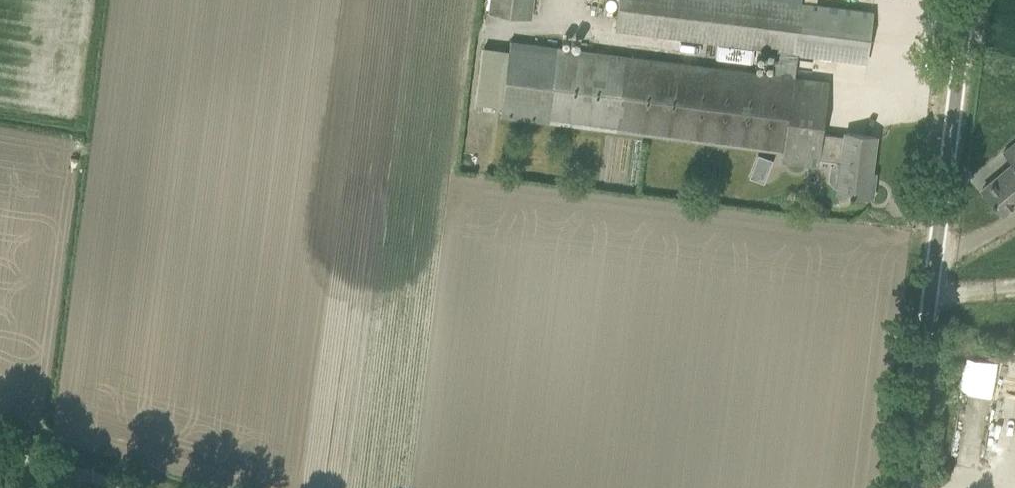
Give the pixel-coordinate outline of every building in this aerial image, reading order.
[(487,13),(532,18),(534,0),(489,0),(487,13)] [(774,74),(795,76),(798,52),(878,62),(886,0),(545,0),(543,18),(778,49),(774,74)] [(836,183),(839,184),(838,192),(850,194),(850,195),(854,195),(854,194),(869,196),(877,135),(846,132),(845,136),(822,133),(829,81),(795,76),(774,74),(511,39),(509,50),(483,46),(476,103),(501,107),(500,115),(784,150),(783,160),(818,165),(819,155),(840,157),(833,162),(831,177),(836,183)] [(1003,152),(1013,163),(982,189),(1003,213),(1014,202),(1014,142),(1003,152)] [(758,151),(751,175),(767,180),(774,156),(758,151)]
